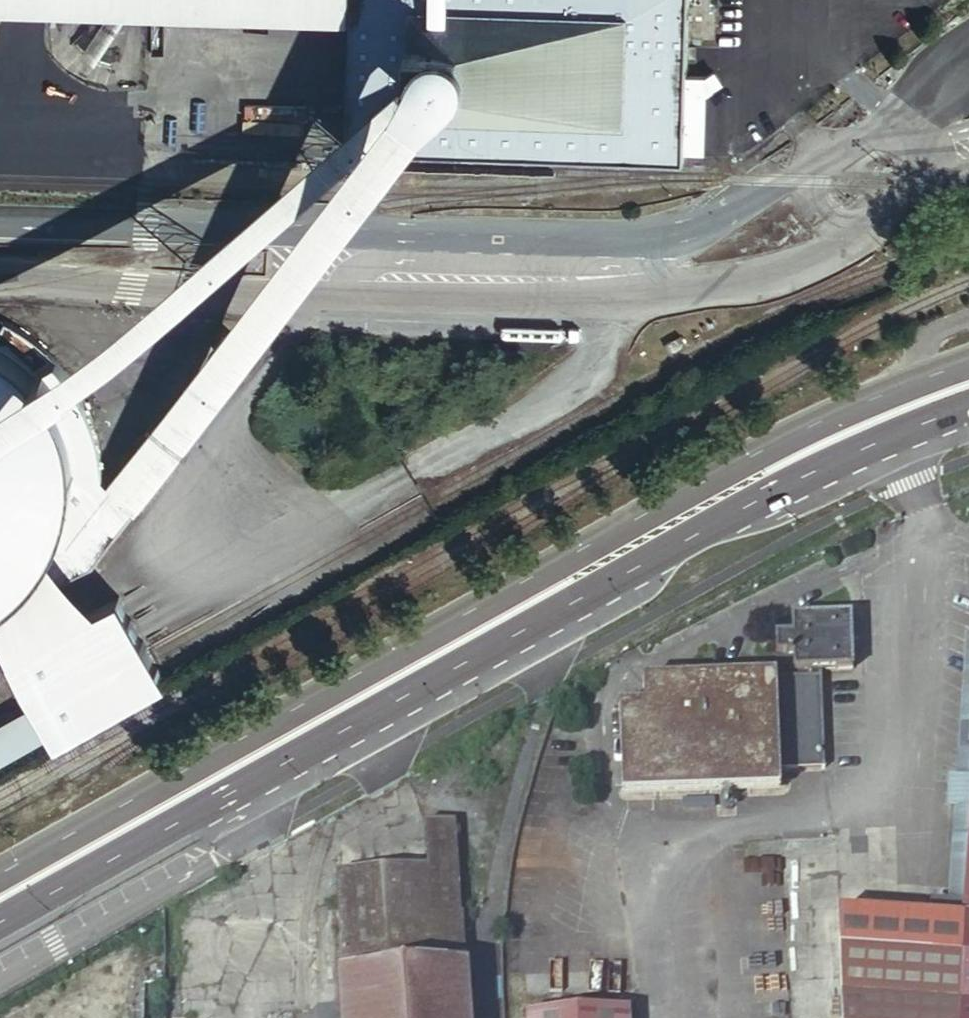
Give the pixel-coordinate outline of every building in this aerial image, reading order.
[(351,17),(352,0),(0,0),(0,6),(351,17)] [(351,17),(347,148),(685,159),(690,0),(352,0),(351,17)] [(703,320),(688,328),(693,339),(708,331),(703,320)] [(673,338),(668,341),(673,351),(688,342),(685,336),(675,341),(673,338)] [(4,602),(12,597),(20,590),(27,584),(34,576),(40,568),(43,564),(48,556),(51,551),(55,543),(57,538),(59,533),(62,524),(65,514),(66,505),(68,495),(68,485),(68,475),(67,465),(65,455),(63,445),(60,436),(56,427),(52,418),(47,409),(42,401),(35,393),(29,386),(14,372),(0,363),(0,605),(4,602)] [(51,551),(48,556),(58,564),(109,495),(99,488),(97,449),(88,420),(79,399),(65,378),(55,366),(29,386),(35,393),(42,401),(47,409),(52,418),(56,427),(60,436),(63,445),(65,455),(67,465),(68,475),(68,485),(68,495),(66,505),(65,514),(62,524),(59,533),(57,538),(55,543),(51,551)] [(159,492),(217,408),(186,386),(109,500),(118,506),(137,477),(159,492)] [(9,656),(97,609),(43,564),(40,568),(34,576),(27,584),(20,590),(12,597),(4,602),(0,605),(0,640),(9,656)] [(97,609),(9,656),(53,735),(162,674),(120,597),(97,609)] [(854,670),(851,618),(793,620),(793,636),(777,636),(779,680),(776,680),(776,678),(642,682),(644,707),(619,708),(624,798),(780,792),(780,770),(824,768),(820,671),(854,670)] [(965,644),(957,779),(968,780),(968,645),(965,644)] [(957,779),(948,779),(947,808),(955,809),(968,809),(968,780),(957,779)] [(955,809),(948,923),(964,924),(968,853),(968,809),(955,809)] [(344,1017),(467,1017),(453,822),(425,824),(426,868),(336,875),(344,1017)] [(964,924),(948,923),(917,921),(838,915),(840,1017),(968,1017),(968,853),(964,924)]
